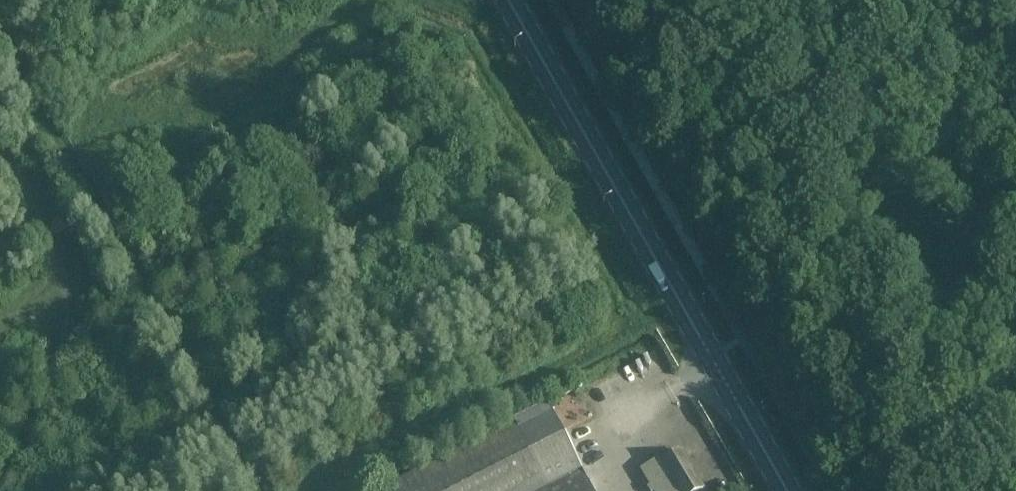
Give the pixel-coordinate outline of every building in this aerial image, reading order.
[(549,405),(384,490),(385,490),(593,490),(581,467),(578,468),(548,409),(550,408),(549,405)] [(663,462),(661,458),(641,468),(651,485),(649,486),(651,490),(704,490),(682,451),(663,462)]
